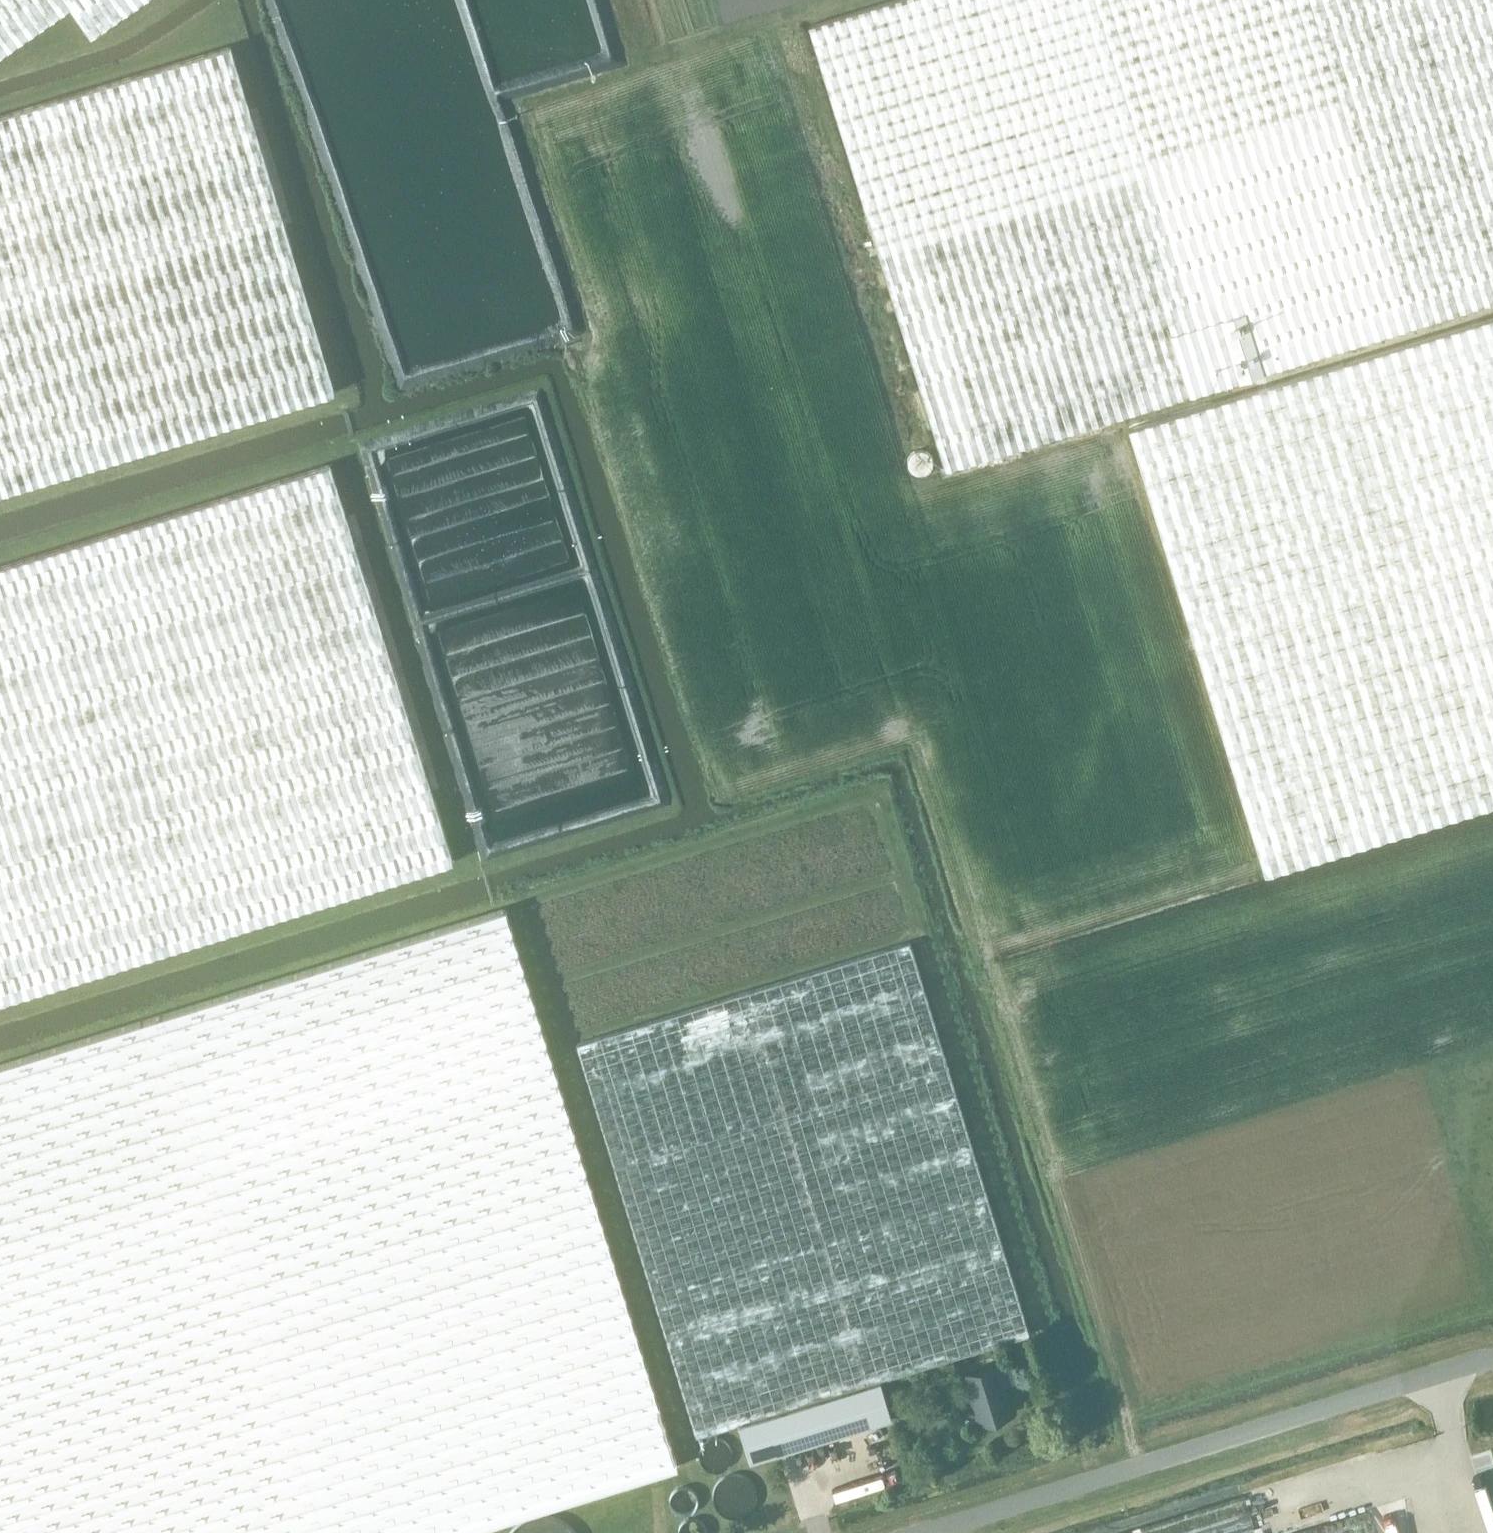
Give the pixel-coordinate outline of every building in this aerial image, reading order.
[(70,7),(91,37),(144,0),(0,0),(0,56),(70,7)] [(806,22),(943,469),(1269,369),(1492,300),(1492,0),(882,0),(806,22)] [(334,392),(230,46),(0,115),(0,493),(334,392)] [(1268,872),(1492,804),(1492,316),(1132,427),(1268,872)] [(453,862),(328,463),(0,565),(0,999),(453,862)] [(674,1460),(497,905),(0,1063),(0,1532),(446,1532),(674,1460)] [(628,1021),(577,1035),(587,1069),(697,1437),(741,1423),(753,1460),(894,1416),(883,1380),(1030,1335),(949,1069),(934,1021),(911,944),(628,1021)] [(980,1422),(982,1421),(983,1423),(988,1426),(995,1424),(998,1419),(997,1417),(1012,1412),(1004,1383),(1012,1380),(1006,1363),(967,1376),(980,1422)] [(731,1454),(731,1453),(730,1447),(726,1441),(720,1437),(715,1436),(708,1437),(702,1441),(698,1446),(697,1453),(698,1460),(701,1465),(704,1467),(708,1469),(714,1470),(720,1469),(725,1466),(728,1463),(730,1460),(731,1454)] [(753,1494),(753,1493),(752,1487),(751,1484),(747,1477),(743,1474),(739,1472),(730,1470),(724,1471),(721,1472),(714,1477),(710,1484),(709,1488),(708,1493),(709,1501),(711,1505),(714,1508),(721,1513),(729,1515),(735,1515),(739,1514),(746,1510),(751,1503),(752,1498),(753,1494)]
